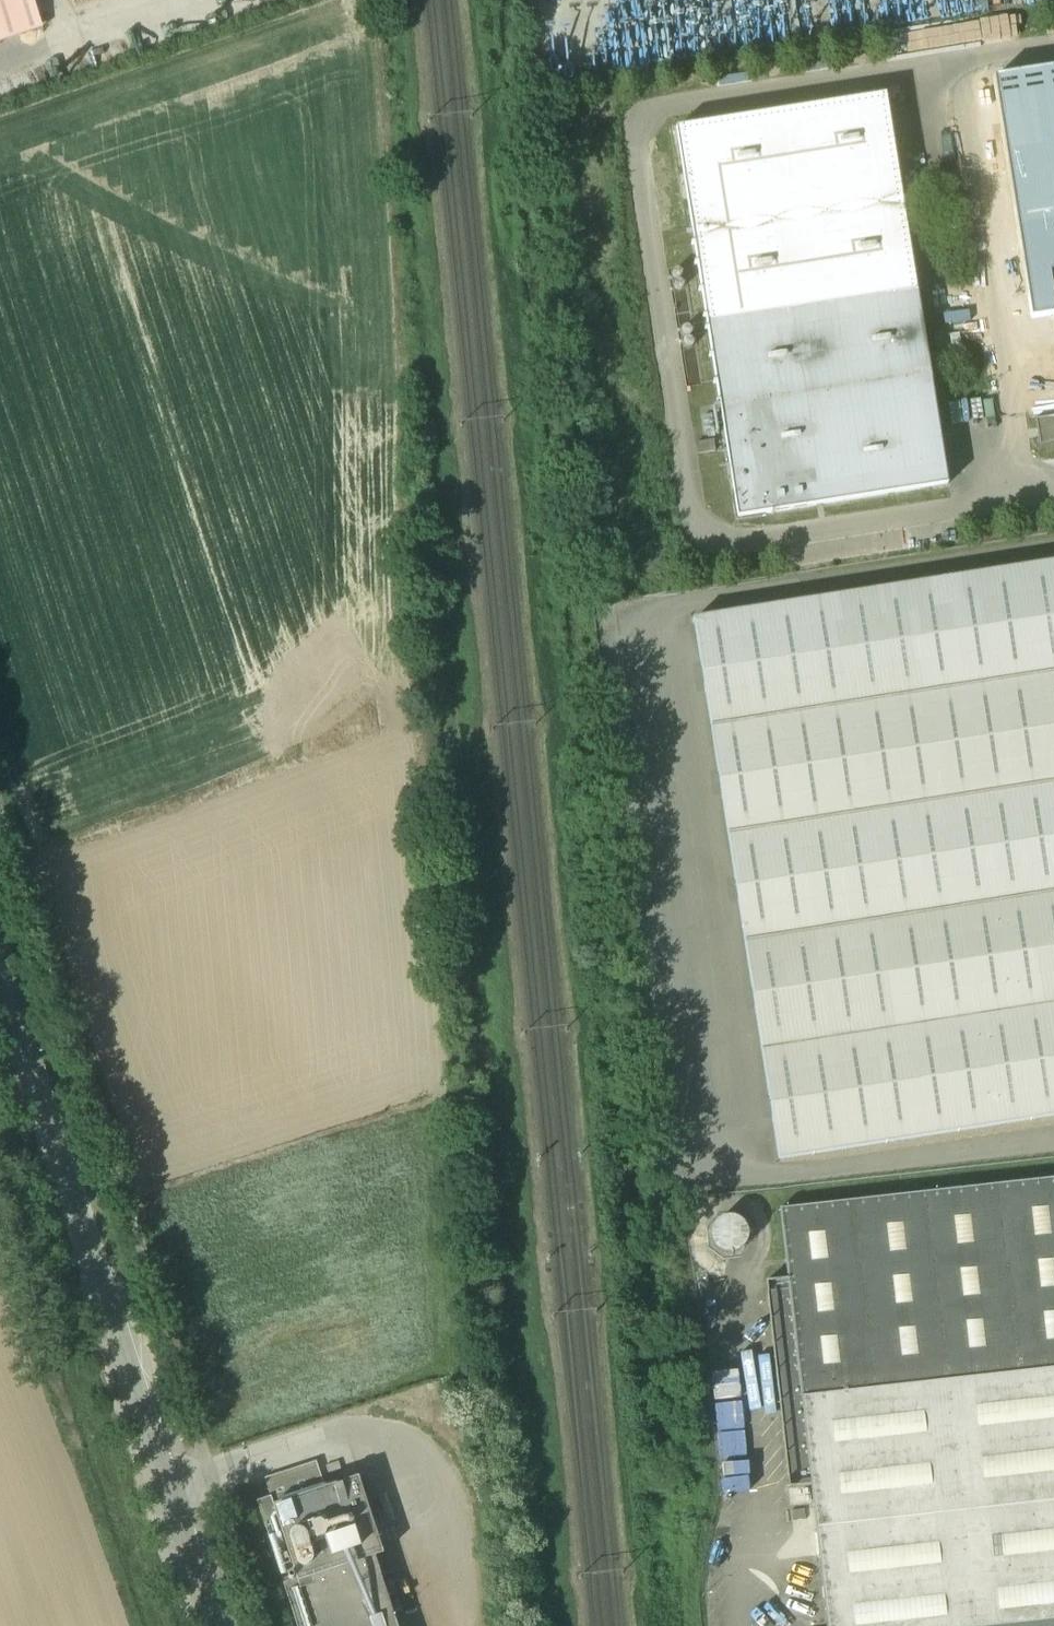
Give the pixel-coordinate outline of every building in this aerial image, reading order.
[(947,483),(885,95),(677,128),(737,516),(947,483)] [(1035,418),(1040,444),(1053,441),(1053,415),(1035,418)] [(1053,1115),(1053,561),(693,618),(778,1158),(1053,1115)] [(780,1212),(787,1279),(765,1281),(789,1487),(810,1485),(826,1625),(1053,1625),(1053,1179),(780,1212)] [(338,1461),(326,1466),(329,1475),(341,1471),(338,1461)] [(375,1557),(383,1554),(358,1477),(273,1505),(312,1625),(384,1625),(395,1619),(375,1557)]
